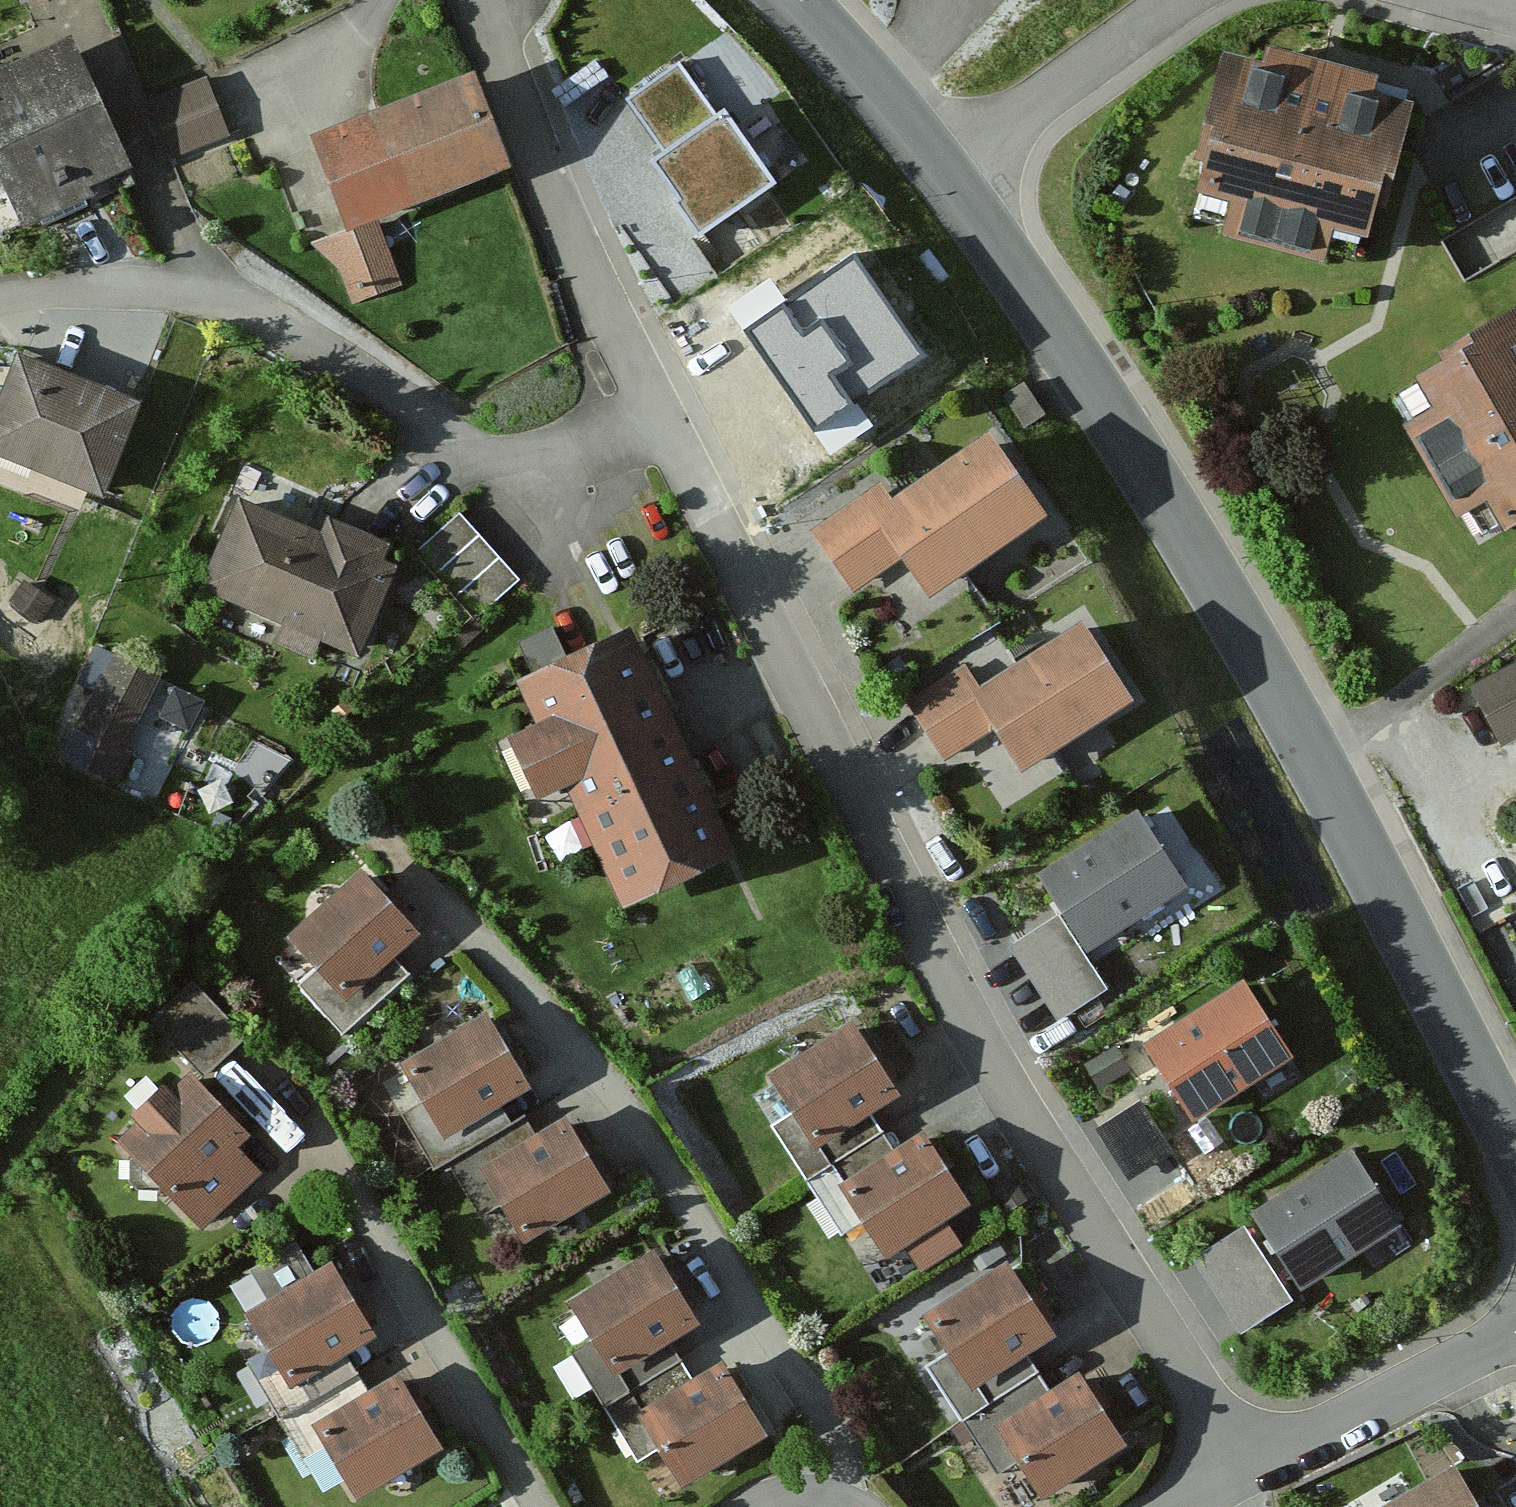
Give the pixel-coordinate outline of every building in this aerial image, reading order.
[(790,166),(723,73),(713,80),(682,36),(617,83),(714,220),(790,166)] [(0,79),(0,161),(23,220),(138,176),(88,45),(0,79)] [(1415,100),(1222,50),(1181,209),(1374,259),(1415,100)] [(211,74),(140,100),(163,163),(234,138),(211,74)] [(474,86),(313,147),(346,233),(376,223),(506,172),(474,86)] [(854,199),(728,285),(819,418),(946,331),(854,199)] [(333,303),(396,281),(376,223),(312,245),(333,303)] [(1404,399),(1505,559),(1515,552),(1515,329),(1404,399)] [(28,352),(0,426),(0,456),(113,498),(151,398),(28,352)] [(1042,520),(995,445),(906,499),(895,482),(817,530),(854,592),(910,557),(930,589),(1042,520)] [(482,608),(525,573),(466,501),(423,536),(482,608)] [(377,559),(247,503),(208,593),(338,649),(377,559)] [(756,843),(647,617),(531,672),(551,715),(518,731),(553,804),(585,789),(638,900),(756,843)] [(1143,704),(1097,628),(995,690),(978,662),(910,702),(947,764),(1010,725),(1036,768),(1143,704)] [(156,671),(118,652),(68,747),(106,767),(156,671)] [(1472,690),(1509,758),(1515,754),(1515,666),(1472,690)] [(1096,918),(1182,875),(1152,814),(1065,858),(1096,918)] [(376,866),(298,931),(357,997),(435,931),(376,866)] [(188,1072),(120,1136),(200,1221),(284,1143),(218,1073),(255,1039),(197,978),(146,1026),(188,1072)] [(1199,1096),(1281,1045),(1243,984),(1161,1035),(1199,1096)] [(500,1009),(412,1056),(452,1129),(539,1082),(500,1009)] [(871,1022),(779,1078),(824,1151),(916,1095),(871,1022)] [(579,1119),(487,1167),(524,1237),(616,1190),(579,1119)] [(937,1127),(854,1172),(892,1241),(975,1196),(937,1127)] [(1315,1259),(1399,1212),(1367,1155),(1283,1201),(1315,1259)] [(1246,1209),(1194,1243),(1246,1320),(1298,1286),(1246,1209)] [(666,1253),(578,1302),(620,1374),(707,1325),(666,1253)] [(345,1259),(259,1308),(298,1377),(385,1328),(345,1259)] [(1017,1263),(934,1313),(979,1385),(1061,1336),(1017,1263)] [(1088,1366),(1001,1418),(1042,1487),(1129,1435),(1088,1366)] [(739,1368),(652,1412),(686,1479),(773,1435),(739,1368)] [(412,1372),(325,1418),(363,1488),(450,1442),(412,1372)] [(1468,1460),(1384,1506),(1494,1506),(1468,1460)]
